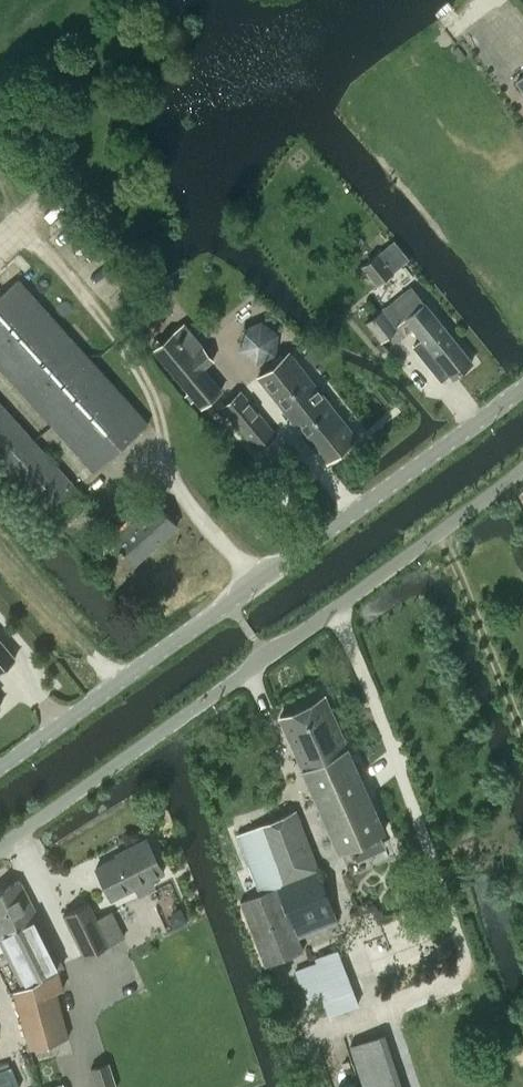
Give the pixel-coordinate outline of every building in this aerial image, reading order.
[(378,252),(362,265),(378,284),(394,271),(378,252)] [(0,295),(0,366),(94,471),(148,422),(19,279),(18,278),(4,291),(0,295)] [(392,302),(383,309),(396,326),(405,318),(406,318),(421,338),(413,345),(441,380),(450,373),(453,377),(473,361),(413,285),(392,302)] [(383,308),(366,322),(382,342),(399,329),(396,326),(383,309),(383,308)] [(174,331),(153,348),(183,384),(203,367),(213,358),(203,346),(193,354),(174,331)] [(358,436),(291,351),(259,376),(327,461),(358,436)] [(241,389),(221,406),(257,451),(277,433),(241,389)] [(55,525),(85,497),(0,402),(0,464),(55,525)] [(136,517),(126,526),(113,538),(136,563),(178,524),(155,499),(155,500),(146,490),(127,507),(136,517)] [(14,659),(15,658),(15,657),(0,640),(0,670),(14,659)] [(278,716),(338,851),(385,830),(325,695),(278,716)] [(240,901),(265,964),(303,950),(295,935),(337,920),(295,809),(237,835),(260,893),(240,901)] [(97,866),(112,897),(164,872),(147,837),(127,847),(129,850),(97,866)] [(22,922),(36,914),(19,881),(9,886),(6,881),(0,884),(0,934),(22,922)] [(103,946),(120,938),(124,936),(112,910),(95,918),(88,902),(63,914),(84,955),(103,946)] [(0,934),(0,941),(24,985),(56,968),(57,968),(60,966),(62,966),(40,922),(36,914),(22,922),(0,934)] [(317,962),(295,970),(307,1001),(323,995),(351,985),(337,949),(316,958),(317,962)] [(24,985),(14,989),(30,1047),(68,1037),(55,990),(62,988),(56,968),(24,985)] [(351,1044),(365,1086),(402,1086),(385,1034),(351,1044)] [(90,1066),(97,1086),(117,1086),(109,1060),(90,1066)] [(19,1085),(12,1065),(0,1070),(0,1086),(15,1086),(19,1085)]
